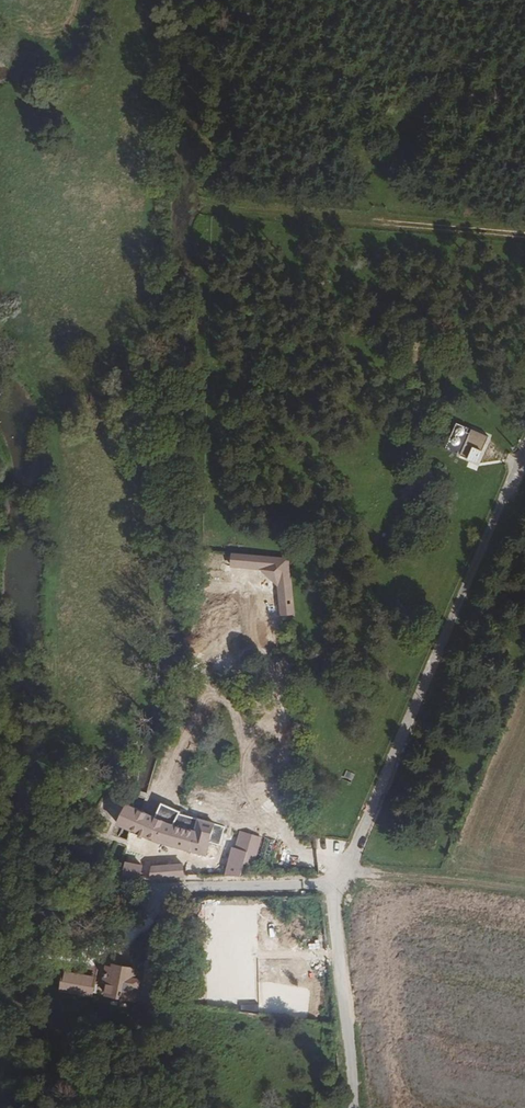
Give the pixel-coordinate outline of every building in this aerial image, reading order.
[(472,429),(462,456),(478,463),(489,436),(472,429)] [(290,557),(234,552),(233,564),(263,568),(280,584),(282,614),(295,613),(290,557)] [(264,696),(247,694),(246,700),(264,703),(264,696)] [(178,810),(167,805),(162,819),(139,810),(130,806),(126,804),(115,824),(119,825),(121,826),(126,828),(155,840),(157,841),(205,854),(210,842),(221,844),(225,827),(189,815),(190,811),(179,808),(178,810)] [(231,847),(226,861),(243,866),(244,862),(252,835),(238,831),(233,847),(231,847)] [(261,837),(252,835),(244,862),(253,865),(261,837)] [(273,841),(264,839),(257,861),(260,862),(258,867),(265,869),(273,841)] [(125,861),(123,874),(139,878),(139,864),(125,861)] [(226,861),(223,875),(241,875),(243,866),(226,861)] [(151,865),(149,878),(158,877),(169,876),(180,875),(185,875),(184,871),(182,871),(182,863),(151,865)] [(113,968),(103,966),(100,981),(106,982),(104,994),(106,994),(120,997),(133,999),(135,993),(135,989),(138,972),(126,970),(113,968)] [(94,977),(64,970),(60,989),(91,995),(94,977)]
